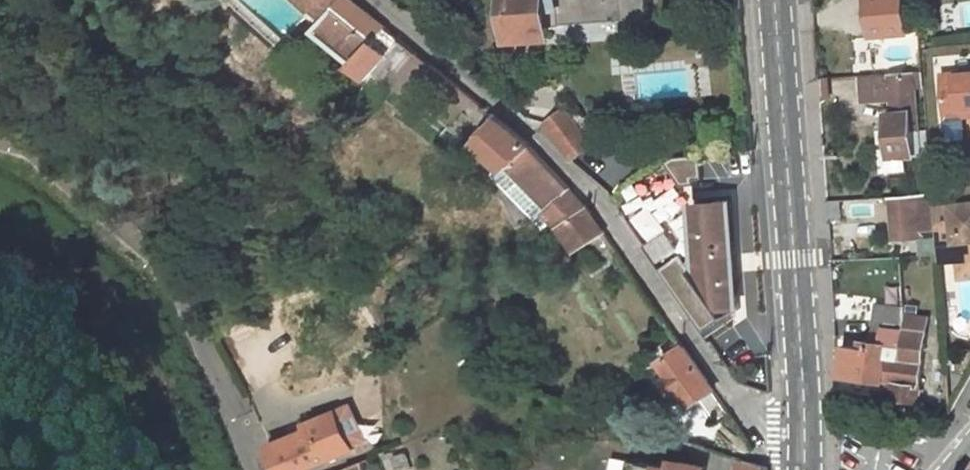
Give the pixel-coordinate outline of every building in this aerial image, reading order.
[(322,11),(328,3),(337,10),(316,35),(359,71),(362,68),(372,77),(377,71),(395,86),(396,84),(419,56),(388,31),(378,43),(340,13),(350,0),(309,0),(322,11)] [(513,16),(508,16),(504,20),(504,30),(508,35),(514,34),(516,38),(548,35),(547,10),(546,0),(512,0),(513,16)] [(547,10),(562,9),(562,0),(546,0),(547,10)] [(875,39),(914,35),(911,0),(874,0),(875,39)] [(437,71),(419,56),(396,84),(415,99),(437,71)] [(638,98),(688,95),(686,70),(636,73),(638,98)] [(920,74),(862,78),(864,105),(893,104),(893,117),(887,117),(888,132),(890,159),(904,158),(917,157),(916,137),(924,136),(920,74)] [(945,78),(948,115),(969,113),(969,76),(945,78)] [(593,146),(567,110),(550,122),(574,159),(593,146)] [(969,120),(969,113),(948,115),(948,122),(969,120)] [(531,148),(500,122),(478,147),(509,173),(514,167),(521,179),(548,209),(545,212),(559,229),(562,227),(578,250),(604,230),(589,208),(583,201),(531,148)] [(888,132),(874,134),(877,177),(904,175),(904,158),(890,159),(888,132)] [(934,189),(935,194),(937,217),(938,230),(941,268),(961,266),(962,274),(969,273),(969,186),(934,189)] [(935,194),(894,197),(898,242),(919,241),(919,233),(918,218),(937,217),(935,194)] [(739,279),(740,269),(729,270),(728,252),(739,251),(735,200),(698,202),(701,254),(706,253),(707,270),(702,274),(722,301),(729,295),(735,288),(739,279)] [(937,217),(918,218),(919,233),(938,230),(937,217)] [(740,269),(739,251),(728,252),(729,270),(740,269)] [(962,274),(963,284),(969,283),(969,273),(962,274)] [(918,402),(923,334),(924,316),(904,315),(904,331),(899,359),(886,358),(882,382),(896,385),(894,398),(905,400),(918,402)] [(904,331),(883,328),(880,341),(864,339),(864,345),(848,343),(845,375),(882,382),(886,358),(899,359),(904,331)] [(717,393),(686,348),(663,364),(672,377),(667,380),(678,397),(684,394),(693,409),(717,393)] [(947,363),(932,361),(928,388),(944,392),(947,363)] [(349,449),(335,410),(311,418),(313,423),(303,426),(263,440),(275,469),(289,469),(349,449)] [(303,426),(313,423),(311,418),(302,421),(303,426)] [(414,466),(409,448),(387,455),(391,469),(401,469),(414,466)] [(725,456),(722,469),(770,469),(770,467),(725,456)]
